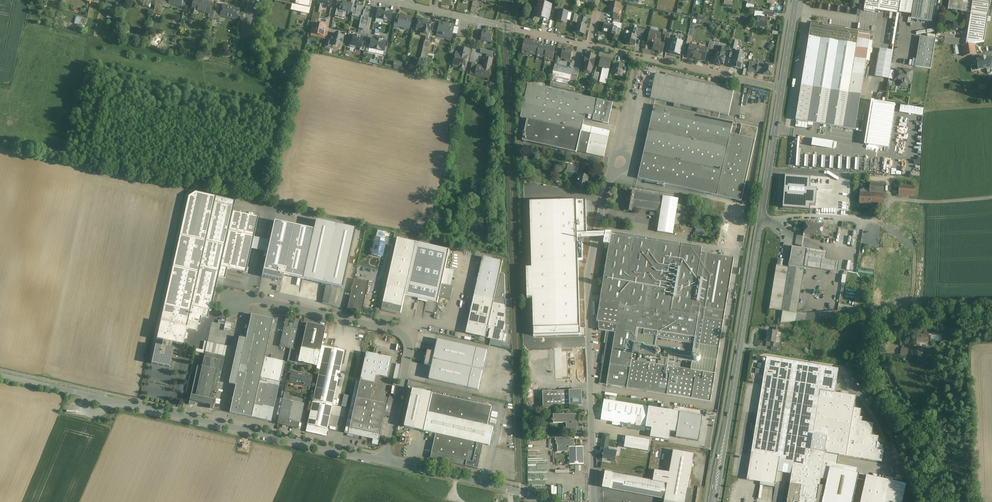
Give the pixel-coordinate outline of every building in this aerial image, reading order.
[(169,3),(181,5),(180,8),(182,0),(169,0),(169,3)] [(200,0),(194,0),(191,14),(196,15),(197,9),(209,12),(210,12),(210,10),(212,3),(200,0)] [(295,4),(293,10),(308,13),(311,1),(309,0),(296,0),(295,4)] [(316,13),(320,14),(322,6),(331,9),(332,0),(319,0),(316,13)] [(864,10),(875,12),(875,10),(877,1),(872,0),(865,0),(864,10)] [(877,1),(875,10),(899,14),(901,0),(872,0),(877,1)] [(899,13),(911,15),(913,0),(901,0),(899,13)] [(911,20),(931,23),(935,0),(914,0),(911,20)] [(948,9),(962,11),(963,0),(949,0),(948,9)] [(982,0),(973,0),(970,15),(987,18),(990,1),(982,0)] [(352,4),(341,2),(341,4),(338,4),(336,12),(339,12),(340,10),(344,11),(350,12),(352,4)] [(551,5),(539,2),(536,17),(543,18),(548,19),(551,5)] [(621,4),(610,2),(609,6),(610,6),(608,13),(613,14),(614,14),(618,15),(619,15),(621,4)] [(162,7),(155,5),(153,14),(160,15),(162,7)] [(236,8),(227,6),(223,5),(221,13),(220,15),(221,15),(220,16),(237,20),(239,9),(236,8)] [(366,9),(357,7),(356,9),(355,17),(361,18),(359,27),(366,28),(370,9),(366,8),(366,9)] [(383,20),(385,10),(378,8),(376,18),(383,20)] [(340,10),(339,12),(336,12),(335,18),(338,18),(339,17),(342,17),(344,11),(340,10)] [(385,10),(383,20),(390,21),(393,12),(385,10)] [(221,13),(214,11),(212,19),(220,20),(220,16),(221,15),(220,15),(221,13)] [(562,11),(560,11),(559,14),(559,13),(557,21),(566,23),(567,20),(568,13),(562,11)] [(411,18),(400,15),(399,15),(398,21),(395,20),(393,27),(398,28),(398,26),(409,29),(412,17),(411,17),(411,18)] [(987,18),(970,15),(966,45),(984,42),(987,18)] [(765,18),(758,16),(756,25),(767,27),(768,18),(768,16),(765,16),(765,18)] [(431,22),(418,19),(416,29),(422,31),(422,33),(428,35),(429,31),(431,23),(431,22)] [(454,25),(440,22),(438,32),(438,33),(442,34),(442,35),(451,37),(452,33),(453,26),(454,25)] [(580,24),(578,23),(576,32),(584,34),(586,25),(580,24)] [(847,30),(823,26),(823,24),(818,23),(818,25),(811,24),(801,86),(859,96),(862,81),(864,81),(866,66),(865,66),(870,36),(858,34),(858,32),(847,30)] [(325,26),(313,24),(311,33),(311,34),(311,36),(315,37),(316,35),(323,36),(324,31),(325,26)] [(612,25),(607,24),(607,25),(604,25),(603,32),(608,33),(616,35),(617,28),(613,27),(614,25),(612,25)] [(466,28),(459,27),(457,34),(457,35),(464,36),(466,28)] [(644,31),(638,29),(636,37),(643,38),(644,30),(644,31)] [(493,33),(483,31),(481,39),(485,39),(484,41),(491,42),(493,33)] [(661,33),(650,31),(648,42),(654,43),(656,38),(660,39),(661,33)] [(336,33),(332,37),(331,38),(330,45),(336,47),(338,45),(341,46),(343,36),(339,35),(339,34),(336,33)] [(428,35),(422,33),(421,35),(427,37),(427,40),(426,43),(430,44),(432,36),(431,36),(431,35),(428,35)] [(633,36),(628,35),(626,44),(635,45),(636,37),(633,36)] [(362,41),(363,37),(360,37),(360,36),(357,36),(354,36),(352,42),(351,42),(350,47),(355,48),(355,46),(360,48),(361,48),(362,41)] [(681,37),(676,36),(675,40),(672,39),(672,42),(670,51),(669,53),(680,55),(683,42),(680,41),(681,37)] [(935,39),(920,36),(915,67),(930,69),(935,39)] [(369,48),(376,50),(379,40),(371,38),(369,48)] [(660,39),(656,38),(654,43),(654,44),(653,50),(663,52),(665,44),(660,43),(661,39),(660,39)] [(541,43),(525,39),(522,51),(523,51),(522,54),(529,55),(530,54),(537,56),(537,57),(540,44),(541,43)] [(386,42),(379,40),(376,50),(384,52),(385,47),(386,42)] [(426,43),(424,42),(422,54),(421,59),(427,60),(430,44),(426,43)] [(767,48),(773,51),(776,45),(770,42),(767,48)] [(555,47),(540,44),(537,57),(545,59),(545,60),(552,62),(555,47)] [(974,44),(962,46),(964,57),(977,55),(974,44)] [(699,47),(691,45),(688,57),(693,58),(696,58),(699,47)] [(460,53),(460,54),(456,53),(453,65),(454,67),(456,67),(458,66),(465,68),(467,55),(468,49),(467,49),(466,47),(464,47),(463,48),(462,52),(461,52),(460,53)] [(707,48),(699,47),(696,58),(699,59),(704,61),(707,48)] [(572,51),(563,49),(561,58),(565,59),(565,61),(570,62),(572,51)] [(893,51),(880,49),(875,77),(888,79),(893,51)] [(745,53),(735,51),(731,67),(741,69),(745,53)] [(595,56),(587,54),(585,65),(593,67),(595,56)] [(717,54),(715,54),(713,63),(723,65),(725,56),(723,56),(717,54)] [(484,67),(478,66),(477,66),(475,66),(476,63),(472,62),(470,74),(489,78),(491,69),(491,68),(492,59),(486,58),(485,61),(484,62),(484,64),(484,65),(484,67)] [(607,59),(601,58),(599,67),(600,66),(604,67),(603,68),(609,69),(611,60),(607,59)] [(990,59),(977,61),(979,71),(991,69),(990,59)] [(758,63),(749,62),(748,71),(756,73),(757,71),(758,64),(758,63)] [(624,66),(616,64),(615,67),(613,74),(622,76),(624,66)] [(765,66),(758,64),(757,71),(764,72),(765,66)] [(774,66),(765,64),(765,66),(764,72),(764,74),(772,75),(774,66)] [(559,65),(555,65),(550,84),(550,86),(574,92),(579,70),(572,68),(571,68),(559,65)] [(603,68),(602,73),(600,82),(606,84),(609,69),(603,68)] [(907,72),(896,70),(896,71),(894,80),(894,81),(901,82),(901,85),(907,86),(908,81),(911,81),(913,71),(907,70),(907,72)] [(734,91),(656,74),(650,98),(729,115),(734,91)] [(608,101),(549,89),(550,86),(550,84),(531,80),(522,118),(527,120),(523,141),(576,153),(577,151),(587,153),(591,133),(581,131),(583,125),(584,119),(608,124),(613,103),(607,102),(608,101)] [(859,96),(801,86),(795,120),(853,130),(859,96)] [(931,107),(937,102),(933,98),(927,102),(931,107)] [(895,107),(873,104),(866,145),(889,148),(895,107)] [(733,122),(654,105),(643,154),(722,171),(717,195),(741,201),(755,139),(739,136),(731,134),(733,122)] [(899,113),(922,115),(923,108),(899,105),(899,113)] [(911,123),(911,119),(901,118),(900,126),(908,126),(909,123),(911,123)] [(758,128),(742,124),(739,136),(755,139),(758,128)] [(604,130),(583,125),(581,131),(591,133),(587,153),(604,157),(610,131),(604,130)] [(834,143),(813,139),(811,146),(833,150),(834,143)] [(722,171),(643,154),(638,178),(717,195),(722,171)] [(872,171),(877,171),(878,163),(886,163),(886,158),(880,158),(880,159),(872,159),(872,171)] [(566,173),(577,174),(578,165),(567,164),(566,173)] [(589,177),(581,175),(579,181),(578,181),(577,186),(588,188),(589,183),(588,183),(589,177)] [(810,178),(785,176),(783,208),(810,210),(810,207),(810,205),(815,205),(817,188),(810,188),(810,181),(810,178)] [(884,183),(870,182),(869,192),(869,204),(883,204),(884,183)] [(914,186),(898,184),(897,193),(914,195),(914,186)] [(679,195),(631,188),(627,211),(631,211),(632,207),(661,212),(657,232),(673,234),(679,195)] [(869,192),(859,191),(859,204),(869,204),(869,192)] [(196,192),(188,196),(180,235),(203,240),(205,231),(208,232),(216,197),(196,192)] [(206,241),(188,322),(198,324),(200,325),(202,317),(203,310),(210,311),(211,311),(218,277),(233,212),(235,201),(216,197),(208,232),(206,241)] [(586,200),(530,202),(532,269),(526,269),(527,300),(534,300),(534,337),(580,336),(577,234),(587,234),(586,200)] [(904,204),(891,204),(891,213),(896,213),(904,213),(904,204)] [(258,217),(233,212),(218,277),(225,279),(227,269),(243,272),(246,273),(247,269),(258,217)] [(355,228),(316,220),(314,229),(302,279),(342,288),(355,228)] [(742,223),(722,220),(718,245),(738,248),(742,223)] [(274,221),(263,275),(282,279),(283,274),(302,279),(314,229),(274,221)] [(823,227),(816,225),(813,224),(813,225),(805,223),(803,234),(822,237),(822,234),(824,227),(823,227)] [(690,353),(634,344),(636,334),(719,348),(734,258),(701,252),(702,247),(611,232),(610,241),(608,242),(609,243),(608,253),(606,254),(607,255),(606,265),(604,266),(605,267),(604,276),(603,277),(604,279),(602,288),(601,289),(602,291),(597,321),(599,322),(599,330),(606,331),(604,343),(606,343),(599,384),(710,401),(715,374),(638,361),(639,353),(655,356),(655,354),(661,355),(660,357),(689,361),(692,362),(693,353),(690,353)] [(180,235),(159,327),(186,333),(187,329),(188,322),(206,241),(203,240),(180,235)] [(417,242),(397,238),(382,303),(402,307),(405,296),(417,242)] [(380,243),(375,242),(372,254),(375,255),(376,255),(377,255),(377,256),(378,256),(380,257),(380,256),(382,256),(385,244),(380,243)] [(449,250),(417,242),(405,296),(438,303),(439,297),(442,285),(449,250)] [(807,249),(792,247),(790,262),(789,262),(788,267),(789,267),(782,311),(797,314),(797,313),(802,279),(801,278),(803,268),(803,264),(805,264),(805,265),(807,266),(809,255),(806,254),(807,249)] [(807,249),(806,254),(809,255),(807,266),(805,265),(805,264),(804,267),(838,272),(839,262),(826,260),(827,252),(807,249)] [(483,257),(466,334),(486,338),(500,273),(503,262),(483,257)] [(769,309),(782,311),(789,267),(788,267),(783,266),(784,260),(778,259),(777,265),(769,309)] [(838,304),(838,307),(857,310),(859,308),(864,275),(874,277),(875,270),(857,267),(856,273),(846,271),(844,272),(838,304)] [(500,273),(486,338),(503,342),(506,330),(505,274),(500,273)] [(368,282),(354,279),(347,309),(362,312),(368,282)] [(453,287),(442,285),(439,297),(450,300),(453,287)] [(337,288),(326,286),(322,303),(333,306),(337,288)] [(402,307),(382,303),(381,309),(401,313),(402,307)] [(780,323),(806,321),(807,314),(797,313),(797,314),(782,311),(780,323)] [(828,312),(807,314),(806,321),(828,318),(828,312)] [(232,401),(230,413),(251,418),(260,378),(265,358),(273,320),(251,315),(246,339),(236,385),(233,398),(232,401)] [(301,320),(286,317),(279,347),(295,350),(301,320)] [(198,324),(188,322),(187,329),(197,332),(198,324)] [(326,327),(307,323),(301,348),(317,351),(314,366),(317,366),(326,327)] [(186,333),(159,327),(157,339),(172,343),(183,345),(186,333)] [(773,331),(768,331),(766,342),(770,343),(770,347),(776,348),(777,344),(775,343),(777,332),(779,333),(780,328),(774,327),(773,331)] [(929,335),(917,336),(918,344),(929,343),(929,335)] [(239,338),(229,383),(236,385),(246,339),(239,338)] [(487,351),(438,340),(436,346),(431,345),(430,352),(435,353),(429,352),(427,364),(432,365),(432,366),(427,365),(425,372),(430,373),(429,379),(478,390),(487,351)] [(172,343),(163,341),(162,347),(155,345),(151,364),(170,368),(174,349),(171,349),(172,343)] [(227,346),(207,342),(203,362),(202,361),(201,366),(197,365),(195,375),(200,376),(202,366),(222,371),(227,346)] [(344,351),(325,346),(307,425),(327,429),(344,351)] [(900,355),(907,356),(909,349),(901,347),(900,355)] [(301,348),(298,362),(307,364),(314,366),(317,351),(301,348)] [(380,356),(366,353),(360,380),(374,383),(376,375),(380,356)] [(392,358),(380,356),(376,375),(387,378),(392,358)] [(570,357),(559,358),(559,366),(563,366),(563,367),(576,366),(575,363),(570,363),(570,357)] [(837,369),(767,357),(752,451),(779,456),(793,458),(823,463),(825,453),(834,394),(837,369)] [(284,362),(265,358),(260,378),(280,383),(284,362)] [(222,371),(202,366),(200,376),(195,375),(189,405),(194,406),(195,401),(196,396),(215,400),(222,371)] [(312,376),(292,372),(289,382),(310,387),(312,376)] [(280,383),(260,378),(251,418),(271,422),(280,383)] [(356,379),(346,427),(349,428),(360,380),(356,379)] [(374,383),(360,380),(349,428),(380,435),(387,405),(370,401),(374,383)] [(433,393),(413,389),(405,427),(424,431),(433,393)] [(582,390),(543,391),(543,411),(551,411),(550,407),(582,406),(582,390)] [(492,407),(433,393),(424,431),(430,433),(429,437),(435,438),(431,458),(466,466),(471,442),(483,445),(489,446),(493,427),(487,426),(492,407)] [(854,397),(834,394),(825,453),(839,455),(882,462),(882,451),(875,450),(877,438),(870,437),(872,424),(860,422),(861,418),(858,418),(860,410),(852,409),(854,397)] [(215,400),(196,396),(195,401),(211,405),(210,408),(213,409),(214,404),(215,400)] [(289,401),(283,399),(277,424),(297,429),(303,404),(289,401)] [(649,407),(604,399),(601,420),(623,423),(622,427),(630,429),(631,425),(646,427),(649,407)] [(680,412),(649,407),(646,427),(677,432),(680,412)] [(576,414),(553,415),(554,420),(558,420),(558,421),(567,420),(568,433),(583,433),(583,427),(577,427),(576,414)] [(380,435),(349,428),(348,434),(373,439),(372,444),(377,445),(378,441),(379,441),(380,435)] [(562,439),(556,440),(556,444),(557,444),(558,452),(569,452),(569,447),(574,447),(574,439),(562,439)] [(626,439),(625,448),(652,453),(654,444),(626,439)] [(483,445),(471,442),(466,466),(478,469),(483,445)] [(583,446),(576,447),(574,447),(569,447),(569,452),(570,465),(583,464),(583,446)] [(617,451),(609,450),(609,448),(601,446),(600,450),(603,451),(603,454),(602,454),(602,455),(603,455),(603,458),(611,460),(610,461),(615,462),(617,451)] [(694,454),(673,450),(669,473),(655,470),(653,481),(688,488),(694,454)] [(779,456),(752,451),(747,480),(776,484),(778,462),(779,456)] [(839,455),(825,453),(823,463),(821,479),(827,480),(830,467),(857,473),(858,469),(845,466),(836,464),(837,456),(839,457),(839,455)] [(793,458),(779,456),(778,462),(792,464),(793,458)] [(823,463),(793,458),(792,464),(789,482),(802,484),(800,497),(817,500),(821,479),(823,463)] [(830,467),(827,480),(822,501),(853,501),(859,474),(857,473),(830,467)] [(637,477),(637,478),(605,472),(603,488),(610,489),(665,499),(681,501),(685,501),(688,488),(653,481),(642,479),(642,478),(637,477)] [(864,479),(859,501),(900,501),(903,487),(864,479)] [(789,482),(786,501),(799,501),(800,497),(802,484),(789,482)]
